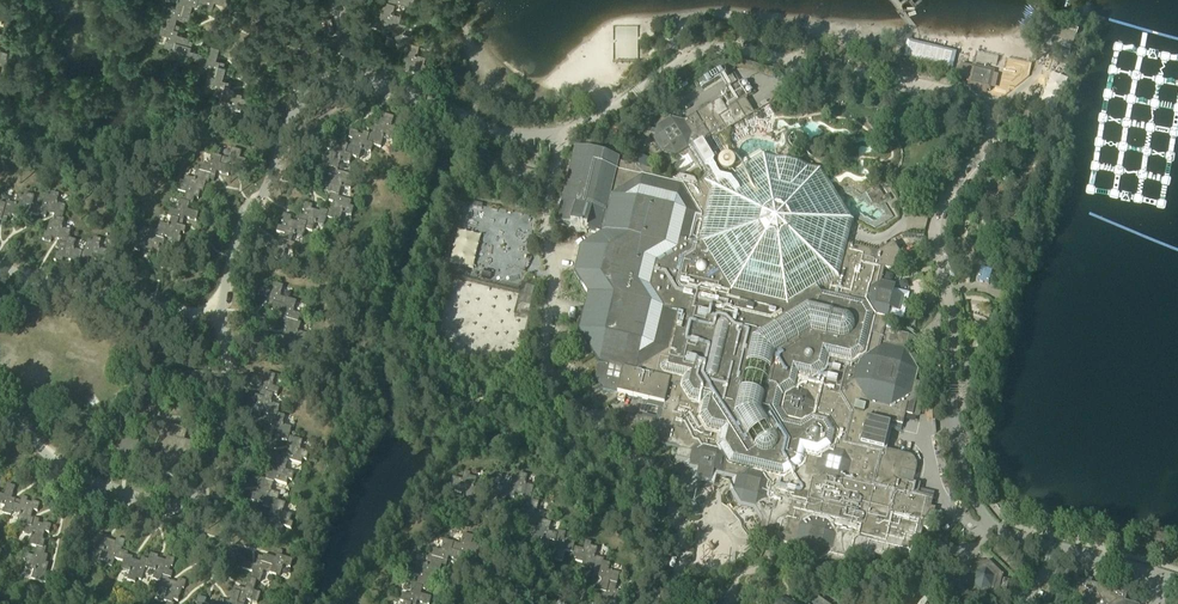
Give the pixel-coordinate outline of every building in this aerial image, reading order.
[(160,31),(166,33),(163,44),(179,48),(177,59),(187,62),(189,56),(199,58),(198,63),(209,66),(204,82),(215,85),(214,92),(221,94),(220,96),(228,99),(226,108),(234,110),(233,114),(240,116),(243,107),(251,110),(254,100),(248,98),(249,95),(239,93),(240,89),(232,87),(233,85),(227,83),(229,77),(223,76),(226,65),(223,64),(224,60),(216,58),(219,45),(211,43),(208,54),(201,52),(202,50),(190,47),(192,38),(188,37),(189,34),(177,31),(180,22),(175,21),(176,15),(185,17),(187,13),(189,14),(192,2),(201,4),(202,0),(177,0),(175,4),(164,1),(162,12),(168,13),(165,24),(162,23),(160,31)] [(378,5),(381,6),(379,14),(374,13),(372,21),(380,23),(381,21),(385,23),(384,26),(391,28),(391,27),(393,27),(391,35),(386,34),(384,42),(392,44),(393,43),(397,44),(396,45),(405,47),(402,59),(405,60),(403,68),(406,68),(405,73),(414,76),(417,66),(422,67),(425,54),(416,52),(418,43),(410,41),(412,33),(402,30),(405,21),(399,20),(401,13),(392,11),(395,0),(408,4),(409,0),(379,0),(378,5)] [(907,40),(903,58),(952,70),(956,52),(907,40)] [(6,60),(9,50),(0,47),(0,58),(6,60)] [(1005,61),(1001,77),(1007,78),(1011,85),(1032,70),(1028,65),(1005,61)] [(960,65),(957,78),(969,80),(967,88),(990,93),(994,73),(960,65)] [(713,189),(731,178),(729,174),(711,145),(754,119),(743,102),(747,100),(738,85),(720,96),(729,111),(726,113),(719,103),(684,125),(669,122),(657,129),(655,134),(651,133),(650,138),(654,139),(653,144),(661,156),(675,160),(679,158),(688,153),(706,183),(713,189)] [(265,244),(264,252),(274,254),(273,263),(283,264),(285,254),(291,255),(293,239),(303,241),(304,233),(312,235),(314,226),(325,229),(326,222),(341,224),(343,217),(351,219),(354,210),(350,209),(351,203),(338,199),(341,190),(350,193),(353,185),(349,183),(350,178),(337,174),(340,164),(349,167),(351,160),(359,162),(362,153),(372,156),(374,149),(381,151),(383,142),(392,144),(394,138),(398,139),(400,133),(391,130),(394,120),(384,118),(382,122),(380,121),(378,130),(374,129),(372,137),(363,136),(362,139),(358,138),(358,136),(350,134),(348,141),(352,142),(350,151),(348,150),(348,149),(341,148),(341,150),(336,149),(337,147),(329,145),(327,154),(330,154),(329,161),(325,160),(324,170),(329,171),(327,179),(331,180),(330,187),(326,187),(324,195),(330,196),(329,205),(332,205),(330,216),(311,213),(312,208),(303,206),(302,214),(304,215),(304,219),(299,218),(298,226),(290,225),(291,219),(282,218),(281,226),(282,226),(281,230),(277,229),(276,237),(279,237),(278,246),(265,244)] [(616,126),(604,133),(610,143),(622,136),(616,126)] [(879,254),(847,249),(849,238),(852,226),(836,198),(830,189),(828,185),(821,174),(815,172),(791,166),(775,162),(764,159),(762,160),(759,156),(740,167),(738,169),(740,173),(731,178),(713,189),(706,183),(698,189),(695,183),(693,182),(678,178),(675,178),(672,180),(671,183),(671,186),(651,181),(652,173),(647,172),(648,162),(640,160),(632,158),(631,168),(618,165),(619,161),(605,158),(606,152),(590,148),(589,154),(574,151),(570,170),(562,200),(560,209),(556,226),(580,238),(582,239),(574,272),(573,277),(585,296),(583,305),(582,315),(580,324),(578,332),(593,358),(598,365),(595,379),(603,391),(648,403),(647,408),(658,411),(656,420),(642,416),(641,420),(625,416),(622,431),(633,433),(632,440),(650,444),(649,449),(658,451),(659,446),(677,450),(675,463),(685,466),(684,471),(693,473),(691,483),(714,489),(716,479),(724,480),(732,482),(729,494),(739,509),(753,512),(761,527),(759,535),(772,538),(780,551),(795,555),(802,567),(816,570),(829,563),(843,566),(855,559),(874,563),(875,559),(894,563),(895,559),(914,563),(920,536),(922,531),(927,532),(928,532),(929,531),(930,530),(934,511),(930,510),(934,495),(927,494),(928,489),(912,486),(916,468),(915,465),(914,462),(911,459),(907,458),(883,452),(889,431),(901,433),(905,417),(912,418),(915,404),(920,387),(915,385),(917,377),(918,374),(915,369),(920,366),(911,352),(913,340),(884,333),(889,314),(899,316),(902,301),(892,298),(894,289),(880,285),(884,272),(890,273),(904,264),(893,246),(879,254)] [(139,239),(134,253),(143,255),(143,253),(151,255),(150,260),(157,262),(160,254),(158,253),(160,249),(162,249),(165,241),(172,243),(171,247),(179,249),(181,242),(179,241),(180,237),(184,238),(186,231),(181,230),(184,221),(197,225),(199,217),(188,214),(189,207),(192,208),(194,202),(197,203),(199,194),(204,195),(207,184),(213,186),(216,176),(228,179),(229,177),(234,178),(236,170),(248,174),(250,166),(240,163),(242,154),(231,151),(228,163),(211,158),(208,169),(201,167),(199,175),(196,174),(194,182),(185,180),(183,186),(180,185),(177,195),(185,197),(183,204),(179,203),(176,214),(169,213),(167,220),(171,221),(169,229),(159,226),(157,235),(150,233),(147,241),(139,239)] [(877,190),(865,197),(872,208),(879,211),(891,203),(887,198),(883,200),(877,190)] [(7,226),(8,222),(11,222),(11,220),(29,224),(30,218),(37,220),(38,218),(45,220),(46,217),(54,219),(54,221),(56,222),(55,225),(50,224),(47,236),(44,235),(42,246),(50,248),(51,242),(59,244),(59,246),(58,246),(56,252),(60,253),(58,258),(56,257),(54,265),(62,267),(63,263),(70,265),(70,268),(84,272),(86,263),(106,268),(109,255),(100,253),(102,244),(93,241),(92,244),(87,243),(83,256),(73,254),(75,245),(69,243),(71,235),(62,233),(64,223),(62,223),(66,209),(57,207),(59,198),(51,196),(50,199),(45,198),(42,211),(32,208),(34,199),(24,197),(23,200),(17,199),(15,207),(6,205),(5,207),(0,206),(0,224),(7,226)] [(982,269),(978,283),(988,286),(992,273),(982,269)] [(260,290),(258,297),(269,301),(267,309),(272,311),(271,313),(283,317),(280,326),(285,327),(284,330),(286,331),(283,341),(287,342),(285,349),(288,350),(286,356),(295,358),(298,348),(307,351),(309,345),(305,344),(307,337),(298,334),(301,326),(297,325),(300,318),(293,316),(296,305),(280,300),(283,289),(273,286),(271,293),(260,290)] [(252,379),(250,387),(262,390),(259,400),(255,398),(253,404),(257,405),(256,410),(254,409),(252,417),(259,419),(260,415),(269,417),(268,420),(267,420),(265,426),(269,426),(268,431),(265,430),(263,439),(271,440),(272,437),(280,439),(280,441),(287,443),(286,446),(288,446),(286,455),(282,454),(280,461),(273,459),(272,467),(274,468),(272,476),(267,475),(265,482),(259,480),(257,488),(259,489),(257,497),(253,496),(251,504),(259,506),(259,504),(263,505),(262,509),(268,510),(269,510),(271,510),(268,521),(271,521),(268,534),(281,537),(283,528),(291,530),(294,517),(283,515),(285,505),(278,503),(280,496),(271,493),(273,483),(293,487),(296,475),(286,473),(288,462),(301,465),(302,461),(306,462),(308,454),(300,452),(303,441),(289,438),(291,429),(283,427),(285,418),(277,416),(279,408),(271,406),(273,397),(279,398),(280,393),(272,391),(275,377),(265,374),(263,382),(252,379)] [(150,423),(147,434),(158,438),(149,473),(183,482),(192,446),(184,444),(187,433),(150,423)] [(450,487),(455,488),(454,493),(462,495),(461,498),(487,505),(489,499),(504,503),(506,497),(513,499),(515,495),(523,497),(522,500),(524,500),(522,508),(525,508),(523,516),(519,515),(517,523),(524,525),(524,523),(529,524),(528,528),(535,530),(535,528),(537,529),(535,537),(531,536),(529,544),(536,546),(537,545),(542,546),(541,549),(546,551),(547,547),(557,549),(554,561),(561,563),(564,552),(570,553),(569,557),(576,558),(575,562),(583,564),(582,567),(592,570),(591,572),(594,573),(593,578),(601,580),(598,592),(601,593),(600,597),(608,600),(607,603),(615,603),(615,602),(621,603),(625,603),(627,596),(615,593),(617,585),(615,585),(616,579),(610,578),(611,573),(608,572),(610,565),(602,563),(603,560),(595,558),(597,549),(584,545),(583,551),(573,548),(574,544),(563,541),(564,540),(562,539),(564,534),(558,532),(557,536),(548,534),(551,524),(543,522),(545,515),(536,513),(538,503),(530,501),(533,488),(524,485),(527,476),(519,474),(518,478),(513,476),(509,489),(499,487),(501,478),(493,475),(492,479),(487,478),(484,491),(474,489),(476,479),(469,477),(470,474),(464,472),(461,480),(452,478),(450,487)] [(5,509),(3,516),(11,518),(12,515),(20,517),(17,526),(25,528),(23,536),(31,538),(29,548),(36,550),(34,559),(25,556),(24,562),(27,563),(25,571),(34,573),(31,582),(46,586),(48,577),(45,577),(48,567),(46,566),(48,559),(44,558),(46,552),(43,551),(45,544),(42,543),(44,535),(49,536),(51,528),(44,526),(44,527),(39,525),(39,523),(34,521),(34,523),(31,522),(33,514),(37,515),(40,506),(32,504),(32,506),(27,505),(28,501),(22,499),(21,504),(11,501),(15,489),(7,487),(4,498),(0,497),(0,508),(5,509)] [(417,603),(422,603),(429,603),(431,598),(420,595),(421,590),(424,590),(425,587),(429,588),(431,578),(435,579),(437,570),(440,571),(441,566),(446,567),(448,559),(460,562),(460,560),(465,561),(468,552),(480,555),(482,548),(471,545),(473,537),(462,534),(460,544),(443,540),(440,551),(433,550),(431,557),(428,556),(426,565),(417,563),(415,569),(411,569),(410,575),(418,577),(416,586),(411,585),(409,596),(401,594),(399,602),(403,603),(416,603),(417,603)] [(93,552),(102,554),(100,563),(106,564),(106,568),(112,570),(114,562),(122,564),(120,572),(129,574),(127,584),(135,586),(136,582),(141,583),(144,571),(155,574),(153,583),(159,585),(157,593),(166,595),(164,603),(172,603),(173,603),(178,603),(181,591),(184,592),(187,584),(178,582),(177,586),(169,584),(169,581),(171,582),(172,576),(169,575),(170,570),(173,571),(175,563),(167,560),(166,564),(158,562),(158,559),(150,557),(149,563),(141,561),(140,565),(132,563),(133,560),(128,559),(128,556),(121,554),(122,550),(114,547),(115,545),(106,542),(106,539),(97,537),(93,552)] [(246,603),(249,603),(257,603),(260,596),(253,594),(255,584),(260,585),(263,574),(280,578),(283,568),(290,570),(292,562),(276,558),(275,561),(259,557),(257,567),(243,564),(241,572),(252,574),(250,581),(248,581),(246,592),(241,591),(240,596),(232,594),(229,603),(246,603)] [(952,573),(951,579),(956,580),(954,588),(964,598),(969,593),(978,602),(997,597),(998,592),(1005,594),(1008,583),(1001,581),(1002,577),(988,563),(952,573)] [(1124,603),(1126,595),(1077,581),(1071,602),(1080,603),(1127,603),(1124,603)] [(808,594),(813,597),(815,593),(822,597),(824,593),(817,589),(816,591),(811,588),(808,594)] [(748,594),(740,603),(761,603),(748,594)]
